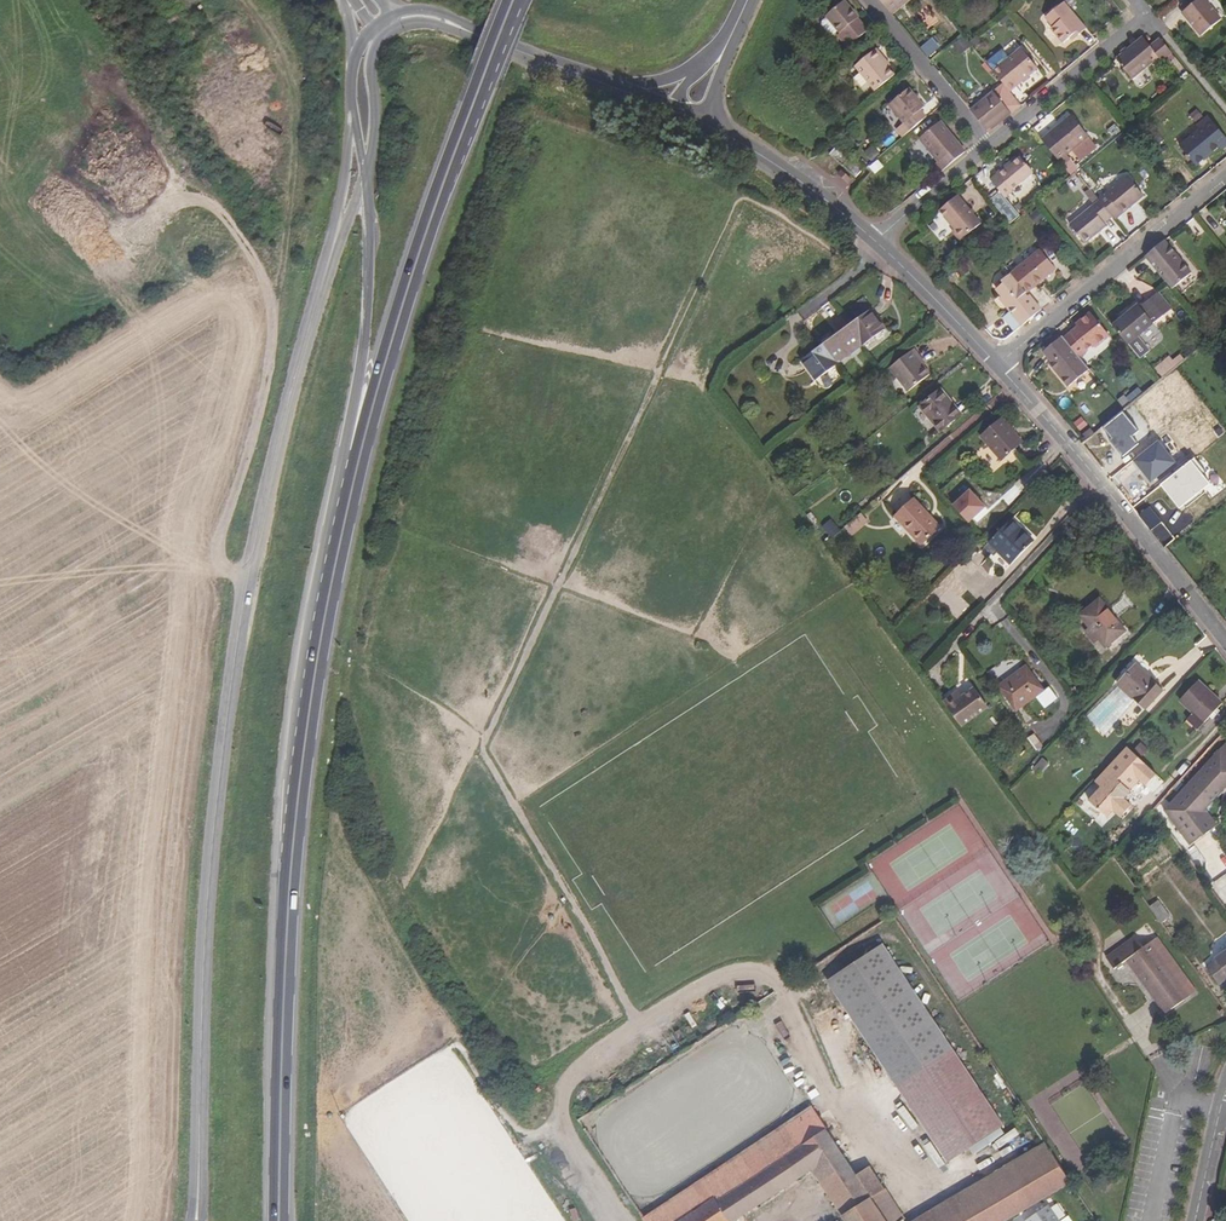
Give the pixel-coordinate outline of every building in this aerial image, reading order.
[(857,18),(859,17),(845,0),(825,16),(826,16),(837,31),(839,33),(837,35),(847,48),(867,31),(857,18)] [(891,14),(909,0),(880,0),(891,14)] [(1222,19),(1206,0),(1198,0),(1182,13),(1201,37),(1222,19)] [(1087,28),(1065,1),(1045,17),(1053,26),(1051,28),(1064,43),(1070,38),(1078,31),(1080,34),(1087,28)] [(837,31),(826,16),(822,21),(821,25),(831,37),(837,31)] [(1072,41),(1080,34),(1078,31),(1070,38),(1072,41)] [(1132,79),(1158,58),(1161,62),(1172,53),(1160,38),(1150,46),(1143,37),(1116,59),(1132,79)] [(926,57),(939,47),(932,38),(920,49),(926,57)] [(964,38),(954,44),(960,54),(970,48),(964,38)] [(1038,69),(1021,48),(993,71),(1002,83),(1009,92),(1038,69)] [(895,75),(888,67),(879,58),(882,56),(876,49),(855,66),(875,91),(895,75)] [(890,65),(882,56),(879,58),(888,67),(889,67),(890,65)] [(988,133),(1021,106),(1009,92),(1002,83),(970,110),(988,133)] [(902,137),(927,117),(921,110),(925,107),(909,88),(888,105),(903,123),(903,124),(896,130),(902,137)] [(1067,155),(1089,136),(1071,115),(1041,140),(1062,166),(1070,159),(1067,155)] [(1219,147),(1222,150),(1225,147),(1225,138),(1208,115),(1196,126),(1199,129),(1179,146),(1196,166),(1219,147)] [(966,152),(941,121),(918,139),(937,162),(935,164),(941,172),(966,152)] [(872,162),(881,155),(874,146),(865,152),(872,162)] [(1010,191),(1033,172),(1020,156),(1011,163),(1010,161),(996,173),(997,174),(990,180),(1005,198),(1011,192),(1010,191)] [(876,175),(886,168),(879,160),(870,167),(876,175)] [(852,180),(841,170),(837,174),(849,184),(852,180)] [(1114,220),(1144,196),(1128,176),(1106,194),(1102,189),(1095,195),(1099,201),(1112,216),(1114,220)] [(981,223),(958,195),(939,211),(954,229),(952,231),(960,241),(981,223)] [(1106,226),(1104,223),(1112,216),(1099,201),(1070,225),(1084,244),(1106,226)] [(1192,273),(1164,240),(1145,256),(1172,289),(1192,273)] [(1040,249),(1011,274),(1027,293),(1056,269),(1040,249)] [(1011,274),(1011,273),(1001,281),(1003,283),(996,289),(1002,296),(999,298),(1022,326),(1041,310),(1027,293),(1011,274)] [(1172,309),(1158,292),(1150,299),(1164,315),(1172,309)] [(1138,337),(1164,315),(1150,299),(1140,307),(1138,305),(1113,326),(1139,359),(1149,350),(1138,337)] [(815,382),(885,329),(870,310),(801,361),(815,382)] [(1095,348),(1110,335),(1090,312),(1075,325),(1078,327),(1064,339),(1079,357),(1093,345),(1095,348)] [(1064,339),(1062,336),(1043,352),(1049,359),(1047,361),(1067,388),(1090,370),(1079,357),(1064,339)] [(923,365),(921,363),(924,361),(914,349),(889,368),(907,392),(930,374),(923,365)] [(1163,378),(1185,360),(1181,355),(1174,361),(1159,373),(1163,378)] [(1159,373),(1174,361),(1169,356),(1154,368),(1159,373)] [(960,416),(948,401),(949,400),(941,389),(920,407),(941,432),(960,416)] [(1123,458),(1139,445),(1133,437),(1139,432),(1122,412),(1102,428),(1119,448),(1117,450),(1123,458)] [(1081,430),(1089,424),(1083,416),(1075,421),(1081,430)] [(1002,460),(1023,442),(1002,418),(980,437),(990,449),(992,448),(1002,460)] [(1133,462),(1151,483),(1175,464),(1157,442),(1133,462)] [(1002,460),(992,448),(990,449),(1001,461),(1002,460)] [(1161,486),(1180,510),(1184,506),(1186,508),(1205,493),(1203,491),(1211,485),(1203,475),(1207,472),(1195,458),(1161,486)] [(986,507),(970,489),(953,505),(969,522),(986,507)] [(940,527),(914,499),(896,516),(909,530),(908,531),(921,545),(940,527)] [(1149,507),(1138,516),(1151,531),(1161,522),(1149,507)] [(868,522),(861,513),(844,527),(852,536),(868,522)] [(909,530),(896,516),(895,517),(908,531),(909,530)] [(841,528),(834,518),(823,526),(830,536),(841,528)] [(1035,541),(1012,519),(988,544),(1010,566),(1035,541)] [(1126,631),(1100,599),(1079,615),(1090,629),(1086,632),(1094,643),(1098,639),(1105,648),(1126,631)] [(1163,691),(1136,665),(1117,685),(1145,710),(1163,691)] [(1044,691),(1026,666),(999,686),(1016,712),(1044,691)] [(1223,703),(1198,680),(1179,701),(1192,714),(1203,724),(1223,703)] [(989,708),(974,687),(962,696),(956,700),(955,699),(945,705),(961,727),(989,708)] [(956,700),(962,696),(958,691),(943,702),(945,705),(955,699),(956,700)] [(1203,724),(1192,714),(1187,720),(1198,730),(1203,724)] [(1038,750),(1044,745),(1035,733),(1029,737),(1038,750)] [(1220,749),(1214,755),(1193,777),(1177,795),(1163,810),(1190,846),(1217,826),(1208,812),(1205,810),(1225,788),(1225,743),(1220,749)] [(1144,789),(1154,777),(1125,749),(1093,783),(1099,790),(1087,803),(1105,820),(1111,813),(1118,819),(1129,806),(1122,800),(1138,783),(1144,789)] [(1040,775),(1051,764),(1044,757),(1033,768),(1040,775)] [(1217,880),(1225,894),(1225,874),(1217,880)] [(1170,917),(1158,900),(1150,906),(1162,923),(1170,917)] [(1193,987),(1157,937),(1144,947),(1136,936),(1106,958),(1114,969),(1127,960),(1165,1014),(1190,996),(1187,991),(1193,987)] [(1004,1126),(883,943),(828,980),(949,1163),(1004,1126)] [(1215,958),(1216,960),(1206,967),(1219,985),(1225,980),(1225,950),(1215,958)] [(1196,991),(1193,987),(1187,991),(1190,996),(1196,991)] [(1217,1026),(1222,1035),(1225,1033),(1225,1022),(1217,1026)] [(812,1170),(846,1220),(885,1220),(871,1199),(856,1175),(812,1108),(644,1219),(645,1220),(735,1220),(743,1215),(812,1170)] [(910,1110),(904,1114),(917,1134),(922,1130),(910,1110)] [(929,1138),(921,1141),(932,1165),(939,1162),(929,1138)] [(1018,1212),(1071,1181),(1046,1144),(1027,1154),(994,1174),(942,1205),(915,1220),(1002,1220),(1018,1212)] [(885,1190),(869,1167),(856,1175),(871,1199),(885,1190)] [(885,1190),(871,1199),(885,1220),(902,1220),(904,1220),(885,1190)] [(1048,1205),(1025,1220),(1059,1220),(1048,1205)]
